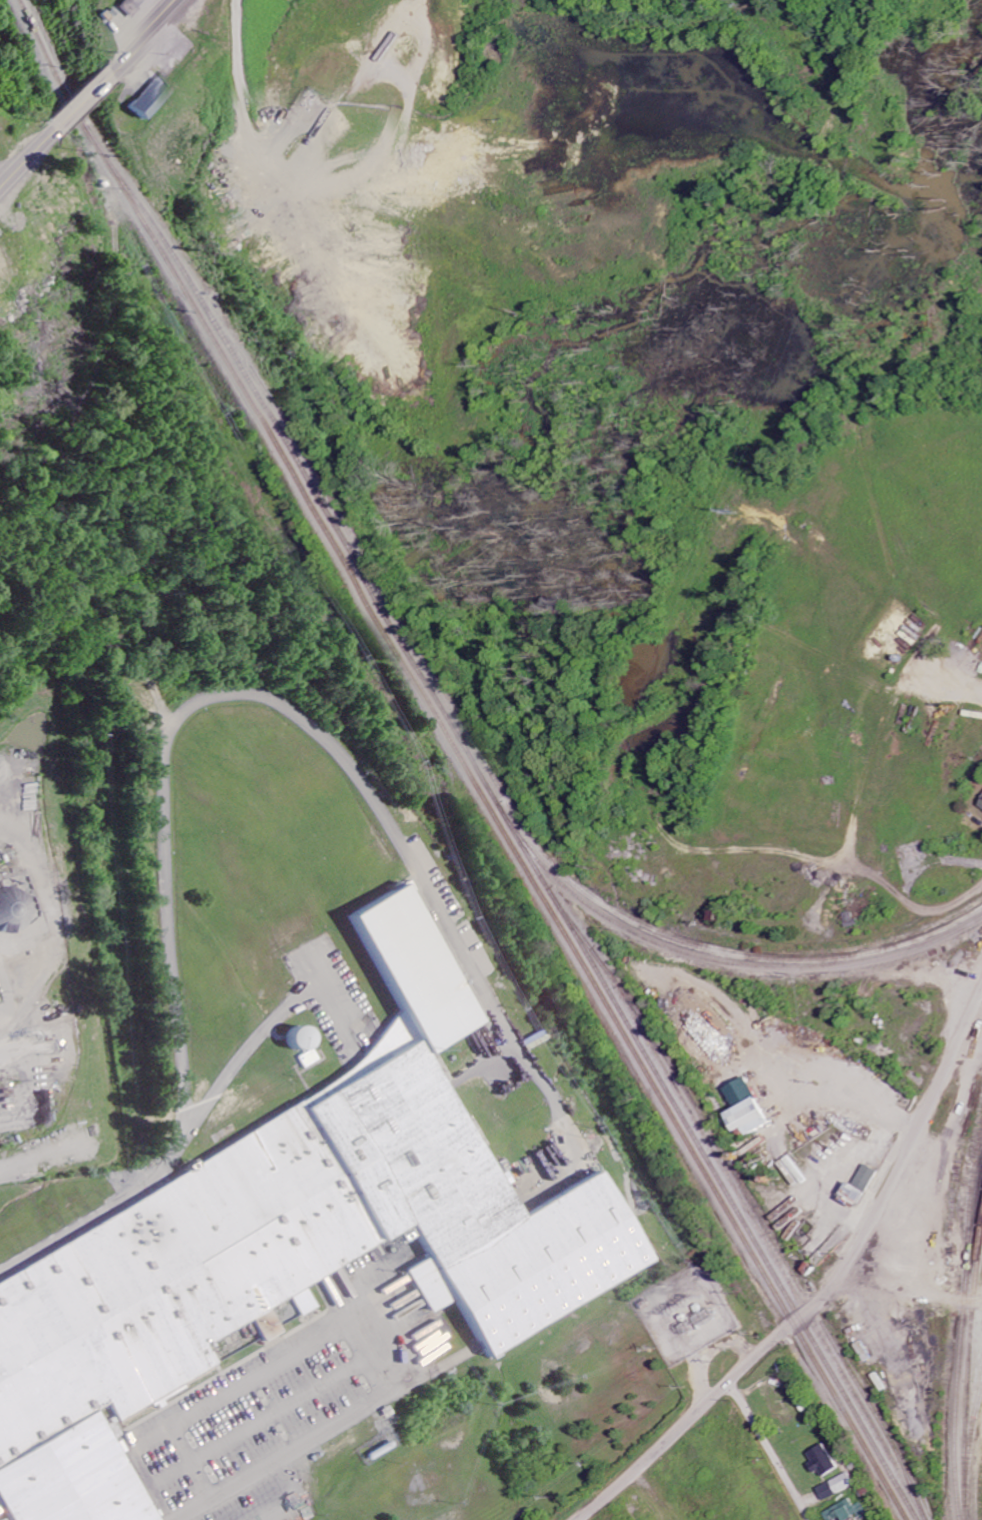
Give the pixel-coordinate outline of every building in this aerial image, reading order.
[(125,18),(142,0),(121,0),(114,7),(125,18)] [(129,106),(144,120),(176,85),(160,71),(129,106)] [(13,267),(3,246),(0,247),(0,274),(13,267)] [(12,1519),(159,1519),(107,1423),(414,1227),(493,1363),(656,1261),(602,1174),(529,1218),(435,1057),(489,1026),(409,889),(355,921),(404,1008),(361,1065),(302,1105),(0,1283),(0,1500),(12,1519)] [(315,1024),(291,1032),(298,1054),(322,1046),(315,1024)] [(731,1088),(741,1111),(737,1113),(745,1133),(755,1129),(757,1134),(778,1125),(757,1077),(731,1088)] [(882,1171),(866,1163),(849,1200),(865,1207),(882,1171)] [(810,1455),(824,1479),(842,1469),(827,1445),(810,1455)] [(860,1486),(854,1472),(820,1489),(827,1502),(860,1486)] [(873,1517),(865,1503),(858,1507),(854,1499),(827,1514),(830,1519),(847,1519),(849,1518),(850,1519),(855,1519),(863,1516),(865,1519),(867,1519),(873,1517)]
